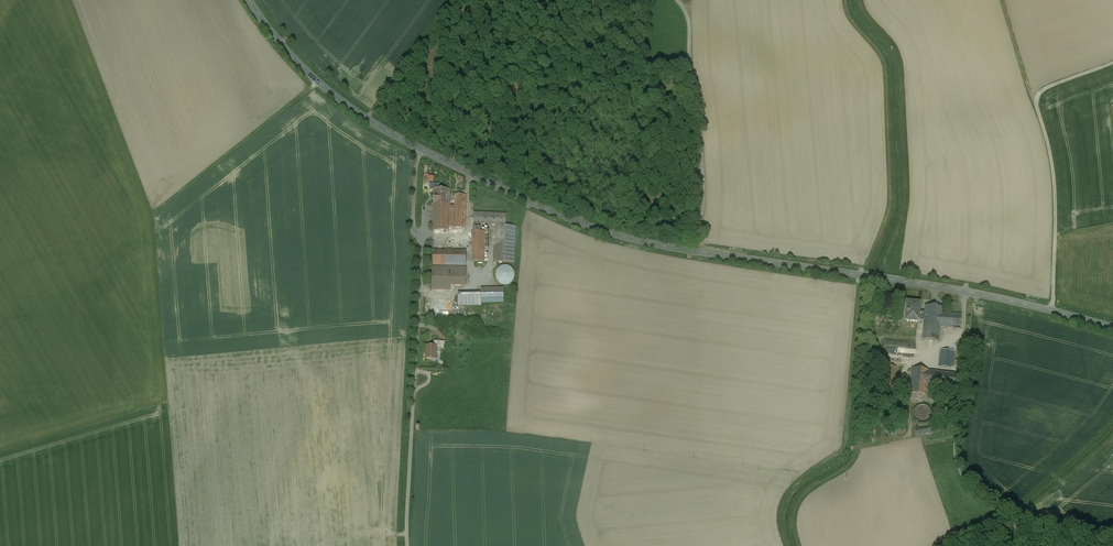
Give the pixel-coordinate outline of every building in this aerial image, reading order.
[(434,190),(434,206),(449,207),(449,190),(439,190),(434,190)] [(449,207),(434,206),(433,230),(449,231),(449,227),(464,228),(465,196),(455,195),(455,208),(449,208),(449,207)] [(506,215),(474,213),(473,224),(488,225),(488,226),(491,226),(491,225),(506,225),(506,215)] [(506,227),(496,226),(495,262),(514,263),(515,227),(506,227)] [(484,232),(473,231),(472,261),(484,261),(484,232)] [(433,251),(433,266),(466,266),(466,252),(433,251)] [(498,270),(497,271),(496,273),(496,274),(496,276),(496,278),(496,279),(497,281),(498,282),(499,283),(501,284),(502,285),(504,285),(506,285),(507,285),(509,284),(510,284),(512,283),(513,281),(514,280),(514,279),(515,277),(515,275),(515,274),(514,272),(513,271),(512,269),(511,268),(510,267),(508,267),(507,266),(505,266),(503,266),(502,267),(500,268),(499,269),(498,270)] [(466,268),(433,268),(432,290),(450,290),(450,285),(466,286),(466,268)] [(503,289),(481,289),(481,294),(458,294),(458,306),(481,306),(481,303),(504,303),(503,289)] [(920,303),(907,301),(905,321),(919,323),(920,311),(920,303)] [(941,308),(925,307),(925,313),(925,314),(924,321),(922,340),(938,342),(939,327),(960,329),(961,315),(941,313),(941,308)] [(434,346),(427,346),(426,359),(436,359),(436,348),(436,347),(434,346)] [(954,351),(943,350),(942,364),(953,365),(954,351)] [(896,367),(885,366),(884,390),(888,390),(888,394),(894,394),(896,367)] [(929,371),(911,369),(908,394),(926,396),(927,388),(927,385),(932,385),(957,388),(958,375),(929,371)] [(914,418),(916,421),(918,423),(921,424),(924,424),(927,422),(929,420),(931,418),(931,414),(931,411),(929,409),(927,407),(924,406),(921,406),(918,406),(915,409),(913,411),(913,415),(914,418)]
